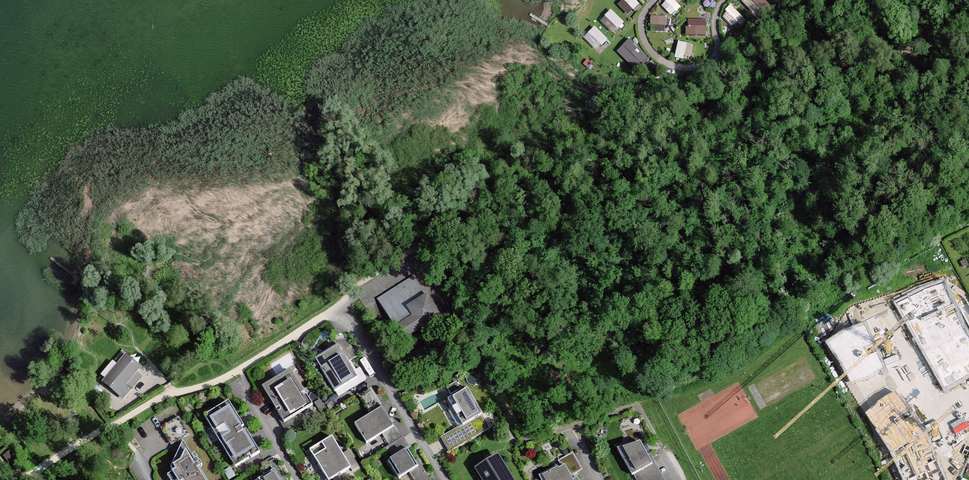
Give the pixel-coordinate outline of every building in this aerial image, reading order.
[(622,2),(636,11),(641,3),(637,0),(623,0),(622,2)] [(672,15),(681,7),(675,0),(666,0),(662,4),(672,15)] [(755,16),(769,5),(765,0),(743,0),(755,16)] [(733,5),(723,14),(734,27),(744,18),(733,5)] [(612,10),(601,20),(614,33),(624,23),(612,10)] [(651,17),(651,32),(666,32),(666,17),(651,17)] [(688,36),(707,37),(708,19),(689,18),(688,36)] [(597,51),(609,39),(596,25),(584,37),(597,51)] [(631,38),(618,49),(634,69),(648,58),(631,38)] [(679,41),(676,56),(691,58),(694,43),(679,41)] [(413,278),(377,303),(403,342),(440,317),(413,278)] [(347,343),(331,343),(335,348),(314,362),(333,392),(355,378),(347,364),(356,359),(347,343)] [(102,384),(123,402),(141,380),(120,362),(113,371),(109,368),(99,378),(104,382),(102,384)] [(311,407),(288,371),(259,390),(282,426),(311,407)] [(369,397),(376,395),(374,387),(367,389),(369,397)] [(482,416),(466,390),(444,403),(459,428),(440,439),(449,453),(488,431),(480,417),(482,416)] [(241,428),(226,404),(202,419),(233,470),(257,455),(244,432),(240,434),(238,430),(241,428)] [(391,428),(378,410),(352,426),(365,445),(391,428)] [(329,439),(307,453),(325,479),(332,479),(349,470),(329,439)] [(169,469),(171,474),(165,478),(166,479),(202,479),(196,470),(198,469),(191,456),(188,458),(180,444),(169,469)] [(639,444),(615,450),(629,478),(651,467),(639,444)] [(415,468),(405,451),(386,462),(397,479),(415,468)] [(7,453),(2,457),(14,473),(19,469),(7,453)] [(571,454),(557,462),(560,468),(538,479),(577,479),(575,477),(581,473),(571,454)] [(496,457),(471,472),(476,479),(510,479),(496,457)]
